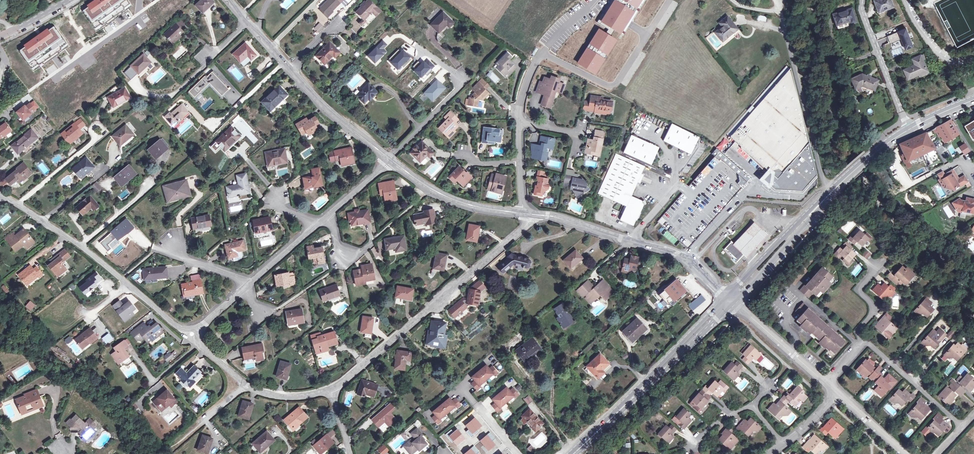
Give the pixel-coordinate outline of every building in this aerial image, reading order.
[(80,12),(95,33),(132,7),(127,0),(97,0),(80,12)] [(212,0),(201,0),(196,5),(202,12),(209,6),(214,2),(212,0)] [(325,4),(325,5),(321,9),(320,11),(326,17),(332,11),(343,0),(328,0),(325,4)] [(361,7),(356,13),(363,20),(365,22),(362,26),(365,29),(377,16),(376,15),(380,11),(368,0),(365,3),(361,7)] [(600,21),(623,35),(644,0),(612,0),(600,21)] [(660,0),(651,0),(647,7),(654,10),(660,0)] [(893,3),(892,0),(876,0),(875,0),(878,9),(893,3)] [(893,3),(878,9),(880,13),(894,7),(893,3)] [(850,25),(856,23),(852,9),(833,15),(837,26),(849,22),(850,25)] [(356,13),(355,14),(362,21),(363,20),(356,13)] [(453,23),(443,13),(431,25),(438,33),(437,34),(437,39),(437,41),(438,42),(444,36),(440,31),(446,25),(449,27),(453,23)] [(727,17),(720,23),(723,27),(716,33),(723,40),(733,32),(734,32),(737,29),(727,17)] [(136,34),(153,24),(149,18),(132,28),(136,34)] [(181,27),(186,25),(182,18),(177,21),(181,27)] [(183,31),(176,24),(164,34),(171,42),(180,34),(183,31)] [(323,28),(319,24),(315,29),(318,33),(323,28)] [(53,25),(19,49),(33,70),(68,46),(53,25)] [(907,28),(888,36),(891,44),(903,39),(907,49),(914,46),(907,28)] [(130,30),(124,35),(127,39),(133,34),(130,30)] [(616,40),(598,30),(579,64),(597,74),(616,40)] [(182,36),(180,34),(171,42),(173,44),(182,36)] [(388,45),(380,37),(365,53),(375,63),(387,52),(384,49),(388,45)] [(106,53),(110,57),(123,44),(119,40),(106,53)] [(256,56),(245,43),(232,55),(242,66),(250,59),(251,61),(256,56)] [(339,53),(329,43),(316,56),(324,64),(333,56),(334,57),(339,53)] [(400,47),(388,60),(398,70),(410,57),(400,47)] [(147,50),(143,54),(148,59),(151,55),(147,50)] [(620,50),(617,56),(624,60),(627,54),(620,50)] [(148,59),(143,54),(131,66),(138,73),(146,66),(146,67),(151,62),(148,59)] [(507,54),(496,64),(499,67),(498,69),(503,74),(508,70),(511,73),(516,68),(508,60),(510,57),(507,54)] [(918,74),(927,70),(921,55),(914,59),(916,64),(904,70),(908,79),(919,75),(918,74)] [(420,57),(410,68),(423,79),(435,66),(426,58),(424,61),(420,57)] [(616,75),(622,64),(616,60),(609,71),(616,75)] [(816,174),(809,143),(791,67),(731,135),(772,172),(771,173),(770,183),(775,188),(802,190),(816,174)] [(626,82),(630,84),(636,71),(632,69),(626,82)] [(201,80),(189,91),(195,97),(209,83),(221,96),(228,90),(219,82),(220,81),(212,71),(207,76),(206,75),(201,80)] [(73,79),(76,85),(85,80),(82,74),(73,79)] [(867,76),(866,76),(861,74),(851,79),(855,89),(860,87),(864,85),(866,86),(866,87),(875,91),(878,81),(870,78),(867,76)] [(446,87),(434,77),(429,83),(431,85),(423,93),(433,102),(446,87)] [(542,83),(540,82),(536,92),(545,95),(541,105),(551,108),(554,98),(550,96),(552,89),(562,93),(564,85),(558,83),(559,79),(551,77),(550,80),(544,78),(542,83)] [(482,79),(478,83),(485,90),(489,86),(482,79)] [(188,92),(197,102),(203,95),(201,93),(209,86),(221,99),(230,91),(220,81),(219,82),(228,90),(221,96),(209,83),(195,97),(189,91),(188,92)] [(472,89),(475,92),(473,95),(471,96),(471,99),(469,98),(467,106),(477,106),(478,99),(480,97),(481,98),(483,96),(485,97),(489,94),(485,90),(478,83),(472,89)] [(376,92),(367,84),(356,96),(363,103),(367,99),(371,95),(372,97),(376,92)] [(287,95),(279,86),(261,102),(270,111),(287,95)] [(130,98),(124,88),(107,97),(112,106),(120,101),(121,103),(130,98)] [(592,96),(591,103),(590,107),(596,108),(595,112),(607,114),(608,110),(610,110),(611,110),(612,101),(602,100),(602,98),(592,96)] [(25,106),(17,112),(23,120),(31,115),(31,114),(35,111),(31,104),(26,108),(25,106)] [(172,114),(170,112),(164,117),(172,125),(174,123),(177,121),(179,123),(184,118),(183,117),(189,112),(181,104),(173,111),(173,113),(172,114)] [(441,120),(444,123),(439,128),(447,135),(452,129),(453,130),(457,126),(454,123),(452,121),(456,118),(449,112),(441,120)] [(306,119),(296,125),(301,133),(305,131),(306,132),(308,134),(312,132),(313,133),(317,130),(314,125),(318,123),(315,117),(307,122),(306,119)] [(84,124),(80,119),(75,123),(79,129),(84,124)] [(938,130),(941,135),(944,140),(958,132),(950,119),(937,127),(938,130)] [(973,120),(965,125),(973,138),(973,119),(973,120)] [(3,135),(4,136),(11,130),(5,123),(0,126),(0,137),(3,135)] [(79,129),(75,123),(62,134),(70,144),(82,133),(79,129)] [(699,137),(672,123),(663,141),(678,149),(680,153),(685,152),(693,149),(699,137)] [(126,125),(112,136),(119,144),(125,140),(126,141),(133,134),(126,125)] [(240,136),(231,127),(216,142),(225,150),(240,136)] [(499,130),(484,128),(481,142),(486,142),(486,144),(491,144),(491,142),(493,142),(500,143),(501,136),(498,135),(499,130)] [(453,130),(452,129),(447,135),(449,138),(455,132),(453,130)] [(36,136),(31,130),(11,146),(18,154),(26,147),(24,145),(36,136)] [(907,161),(934,149),(925,133),(900,144),(907,160),(907,161)] [(591,145),(588,144),(586,153),(595,155),(595,151),(598,152),(600,147),(602,147),(604,140),(602,139),(603,136),(596,134),(594,141),(594,143),(591,145)] [(654,145),(632,135),(624,153),(651,165),(654,160),(659,158),(657,153),(654,145)] [(37,137),(36,136),(24,145),(26,147),(37,137)] [(541,147),(539,146),(536,159),(545,160),(546,156),(547,156),(549,148),(553,149),(555,139),(541,137),(540,142),(542,142),(541,147)] [(162,138),(159,140),(165,147),(168,145),(162,138)] [(726,142),(735,151),(740,147),(731,138),(726,142)] [(159,140),(149,149),(156,157),(166,148),(165,147),(159,140)] [(412,147),(413,149),(409,153),(418,161),(423,157),(422,155),(424,153),(428,157),(432,153),(421,141),(415,146),(414,145),(412,147)] [(969,150),(965,143),(956,149),(960,156),(969,150)] [(350,148),(334,152),(336,160),(340,159),(342,165),(353,163),(350,148)] [(284,149),(266,153),(268,165),(286,162),(284,149)] [(645,167),(616,154),(599,194),(627,207),(621,221),(634,226),(638,218),(639,218),(645,205),(644,201),(632,196),(638,184),(640,184),(641,181),(639,180),(645,167)] [(94,167),(86,158),(73,169),(79,177),(85,172),(86,173),(94,167)] [(13,171),(14,172),(6,179),(11,185),(17,180),(19,183),(32,173),(23,163),(13,171)] [(135,174),(129,166),(115,178),(122,185),(135,174)] [(458,167),(448,177),(454,183),(456,181),(462,187),(471,178),(462,169),(461,170),(458,167)] [(313,176),(303,178),(305,187),(313,185),(314,187),(322,186),(318,168),(312,169),(313,176)] [(945,188),(952,190),(955,188),(958,186),(959,187),(965,184),(961,177),(958,179),(956,180),(954,177),(956,175),(952,169),(944,174),(943,171),(938,173),(946,185),(945,188)] [(538,181),(539,182),(538,188),(537,187),(535,196),(540,197),(540,194),(544,195),(545,192),(546,192),(549,190),(550,186),(548,183),(549,180),(545,179),(546,172),(539,171),(537,180),(538,181)] [(942,187),(945,188),(946,185),(938,173),(937,174),(940,179),(938,180),(942,187)] [(249,192),(247,183),(245,174),(236,176),(238,185),(226,187),(228,197),(249,192)] [(487,182),(490,182),(488,191),(497,193),(498,190),(502,191),(506,177),(499,175),(498,177),(491,175),(490,178),(488,178),(487,182)] [(572,188),(572,190),(576,191),(575,194),(578,197),(584,193),(586,183),(584,181),(578,180),(574,179),(575,177),(566,176),(564,184),(567,184),(566,187),(572,188)] [(96,181),(90,186),(96,192),(102,188),(96,181)] [(186,181),(164,187),(167,200),(178,196),(178,198),(190,195),(186,181)] [(393,181),(378,184),(381,195),(384,195),(386,202),(396,200),(393,181)] [(934,190),(938,199),(945,196),(941,187),(934,190)] [(99,206),(90,196),(76,207),(83,214),(91,207),(94,210),(99,206)] [(962,211),(961,212),(966,214),(966,212),(972,213),(973,208),(973,200),(966,198),(965,203),(961,202),(959,199),(952,203),(956,209),(957,210),(962,211)] [(349,219),(351,218),(352,221),(353,225),(350,226),(351,228),(357,227),(357,224),(370,222),(367,209),(358,211),(358,212),(355,213),(355,212),(348,213),(349,219)] [(424,213),(414,215),(415,225),(428,222),(428,224),(436,223),(433,210),(426,211),(426,215),(424,215),(424,213)] [(209,215),(192,218),(193,229),(210,225),(209,215)] [(269,217),(253,221),(255,233),(272,230),(269,217)] [(133,227),(126,219),(111,232),(117,239),(126,232),(126,233),(133,227)] [(769,236),(755,222),(734,244),(745,254),(744,255),(748,258),(769,236)] [(479,227),(469,225),(466,240),(476,242),(478,236),(477,236),(479,227)] [(664,227),(660,231),(674,244),(677,240),(664,227)] [(24,229),(15,237),(8,242),(15,251),(23,244),(26,248),(34,242),(24,229)] [(862,246),(867,240),(868,238),(864,235),(860,231),(856,236),(854,235),(853,237),(852,236),(849,239),(855,244),(857,241),(862,246)] [(15,237),(11,233),(5,238),(8,242),(15,237)] [(393,238),(384,239),(386,249),(395,248),(396,252),(406,250),(403,236),(395,237),(395,238),(394,239),(393,238)] [(232,243),(225,244),(228,258),(233,257),(234,261),(239,260),(240,260),(241,259),(242,258),(242,257),(242,256),(242,255),(241,251),(245,250),(243,240),(234,242),(234,243),(232,244),(232,243)] [(848,261),(850,259),(855,254),(850,250),(853,247),(847,241),(844,244),(845,245),(841,249),(840,248),(834,254),(839,258),(842,255),(845,258),(848,261)] [(732,242),(724,250),(737,263),(744,255),(745,254),(734,244),(732,242)] [(312,246),(307,247),(309,258),(312,257),(313,263),(318,263),(324,262),(322,247),(313,249),(312,246)] [(375,247),(371,249),(375,258),(379,256),(375,247)] [(864,248),(860,254),(867,259),(871,253),(864,248)] [(582,258),(575,250),(563,261),(570,268),(577,262),(582,258)] [(56,260),(52,263),(49,266),(55,274),(60,271),(61,272),(65,269),(61,263),(67,258),(62,252),(55,258),(56,260)] [(445,255),(436,253),(433,268),(443,271),(444,265),(443,265),(445,255)] [(508,256),(510,258),(499,267),(503,272),(513,264),(518,266),(523,267),(524,267),(526,267),(527,267),(528,266),(529,265),(530,264),(530,263),(530,262),(529,261),(528,260),(513,256),(511,254),(508,256)] [(625,259),(624,259),(622,268),(621,271),(626,273),(631,269),(634,270),(637,257),(631,256),(630,260),(625,259)] [(859,262),(852,267),(855,270),(852,272),(855,275),(864,270),(859,262)] [(362,269),(353,271),(355,279),(357,279),(358,285),(365,283),(364,281),(374,279),(371,264),(361,266),(362,269)] [(30,266),(19,275),(27,285),(31,282),(29,280),(36,274),(38,276),(41,274),(36,268),(33,270),(30,266)] [(166,267),(143,269),(144,279),(157,277),(157,278),(167,277),(166,267)] [(897,276),(901,280),(904,283),(907,280),(908,281),(913,275),(906,268),(905,270),(902,267),(895,274),(897,276)] [(811,281),(810,280),(800,291),(808,298),(813,292),(816,295),(820,291),(821,291),(823,292),(829,284),(829,282),(829,281),(832,277),(823,268),(816,276),(814,275),(812,278),(813,279),(811,281)] [(88,281),(79,288),(83,293),(87,290),(88,291),(95,285),(94,283),(96,282),(100,279),(95,273),(87,280),(88,281)] [(287,273),(275,275),(276,286),(280,285),(289,283),(289,285),(294,284),(293,276),(293,277),(288,277),(288,274),(287,273)] [(901,284),(900,282),(895,278),(894,277),(892,280),(899,286),(901,284)] [(195,281),(181,284),(182,289),(183,289),(185,294),(194,293),(194,294),(203,293),(200,280),(195,281)] [(479,281),(469,289),(479,291),(484,287),(479,281)] [(587,282),(577,291),(582,297),(585,295),(587,297),(585,299),(590,304),(599,295),(604,301),(607,297),(608,297),(613,293),(607,287),(602,281),(593,290),(592,288),(587,282)] [(675,281),(659,295),(667,305),(684,291),(675,281)] [(894,292),(893,291),(889,288),(884,284),(880,287),(877,285),(873,290),(883,299),(885,296),(891,296),(894,292)] [(6,293),(9,290),(3,285),(0,288),(6,293)] [(336,285),(320,291),(323,301),(339,295),(336,285)] [(413,289),(397,287),(395,297),(401,298),(401,297),(411,299),(413,289)] [(479,291),(469,289),(467,301),(466,304),(471,304),(476,305),(477,306),(479,291)] [(653,295),(649,299),(654,304),(658,301),(653,295)] [(705,300),(701,295),(688,305),(692,311),(705,300)] [(933,310),(929,306),(932,302),(927,298),(915,311),(918,314),(924,314),(927,317),(933,310)] [(119,300),(112,305),(122,317),(127,314),(129,317),(134,313),(131,310),(135,307),(129,300),(123,305),(119,300)] [(458,322),(469,313),(466,309),(469,306),(471,304),(466,304),(467,301),(464,300),(463,300),(461,302),(460,301),(451,309),(457,316),(454,318),(458,322)] [(30,301),(26,306),(31,310),(34,305),(30,301)] [(562,304),(554,309),(559,316),(556,317),(561,324),(565,322),(567,325),(573,321),(562,304)] [(801,327),(808,333),(811,333),(811,332),(820,340),(820,341),(820,343),(827,350),(829,349),(830,349),(834,353),(844,342),(836,335),(837,334),(826,324),(826,325),(818,318),(819,317),(803,304),(796,311),(801,315),(797,320),(802,324),(801,324),(801,327)] [(291,311),(286,312),(288,324),(298,323),(304,322),(301,309),(295,310),(295,311),(291,311)] [(448,311),(454,318),(457,316),(451,309),(448,311)] [(884,317),(880,321),(883,324),(887,320),(888,321),(891,318),(887,314),(884,317)] [(373,318),(362,316),(360,332),(365,333),(364,338),(371,339),(372,333),(370,333),(372,324),(373,318)] [(646,329),(636,319),(622,332),(632,342),(646,329)] [(136,327),(132,330),(137,337),(141,337),(145,335),(147,337),(150,335),(152,336),(153,338),(160,332),(159,331),(163,328),(157,321),(151,326),(150,324),(147,325),(144,321),(139,325),(139,327),(138,327),(137,327),(136,327)] [(430,334),(428,333),(427,343),(431,344),(432,342),(437,343),(436,346),(442,347),(444,336),(445,328),(443,328),(443,323),(431,321),(430,334)] [(82,333),(83,334),(80,336),(79,335),(74,339),(80,347),(88,341),(89,342),(90,343),(97,337),(89,327),(82,333)] [(934,348),(943,337),(939,333),(938,335),(933,330),(922,343),(925,346),(931,345),(934,348)] [(314,339),(312,340),(315,349),(320,348),(322,352),(328,350),(327,347),(338,343),(334,331),(321,335),(318,336),(317,333),(313,334),(314,339)] [(101,338),(106,345),(114,339),(109,333),(101,338)] [(114,346),(116,349),(111,353),(115,358),(118,356),(121,360),(126,357),(125,356),(128,353),(124,347),(129,344),(124,338),(114,346)] [(540,349),(532,338),(516,351),(524,361),(540,349)] [(253,345),(242,348),(244,358),(255,356),(256,361),(263,360),(261,351),(263,351),(261,345),(254,346),(253,345)] [(965,350),(963,349),(960,346),(957,349),(953,345),(942,358),(945,361),(947,358),(953,358),(956,360),(965,350)] [(760,355),(751,346),(747,350),(743,354),(746,357),(749,359),(752,356),(754,358),(756,360),(760,355)] [(174,355),(171,351),(165,355),(169,360),(174,355)] [(411,353),(397,351),(395,369),(404,369),(405,360),(410,360),(411,353)] [(587,366),(588,366),(587,368),(597,379),(604,373),(601,370),(608,364),(599,354),(587,366)] [(290,364),(280,361),(276,376),(286,379),(288,373),(287,373),(290,364)] [(868,373),(872,370),(874,368),(866,361),(863,364),(862,363),(859,367),(860,367),(857,371),(862,375),(863,374),(866,376),(868,373)] [(737,368),(734,365),(732,362),(724,371),(734,379),(739,374),(737,372),(735,371),(737,368)] [(611,367),(608,364),(601,370),(604,373),(611,367)] [(176,373),(182,379),(181,380),(187,386),(188,385),(190,386),(195,382),(193,380),(200,372),(193,365),(187,372),(182,368),(176,373)] [(474,381),(471,384),(476,390),(479,387),(478,386),(492,374),(493,375),(496,373),(491,366),(488,369),(485,365),(471,377),(474,381)] [(874,372),(870,375),(869,377),(872,380),(873,379),(879,385),(875,390),(882,396),(890,387),(883,381),(884,380),(881,377),(882,375),(879,372),(877,374),(874,371),(874,372)] [(965,386),(969,390),(971,387),(973,388),(973,387),(973,380),(973,379),(971,376),(970,377),(967,374),(963,378),(960,375),(956,379),(956,381),(959,383),(960,382),(960,383),(965,386)] [(723,389),(725,391),(729,387),(721,380),(718,384),(715,381),(708,388),(712,391),(717,396),(721,392),(723,389)] [(377,386),(362,381),(357,395),(364,397),(365,394),(374,397),(377,386)] [(961,387),(959,385),(954,381),(952,384),(949,387),(951,388),(955,392),(956,393),(959,390),(961,387)] [(709,394),(712,391),(708,388),(706,386),(703,389),(708,393),(709,394)] [(784,396),(789,400),(794,405),(800,399),(803,401),(807,397),(800,392),(802,390),(798,386),(792,392),(793,393),(790,396),(787,393),(784,396)] [(495,403),(492,406),(497,412),(500,409),(499,408),(513,396),(514,397),(517,394),(512,388),(509,391),(506,387),(492,400),(495,403)] [(963,388),(961,387),(959,390),(956,393),(960,397),(963,394),(966,391),(963,388)] [(955,395),(953,394),(950,390),(946,388),(939,395),(942,398),(941,399),(945,402),(946,401),(949,404),(954,399),(953,398),(955,395)] [(25,396),(16,399),(18,404),(21,413),(36,407),(35,404),(40,402),(39,398),(37,399),(36,398),(38,397),(39,396),(36,389),(24,394),(25,396)] [(708,393),(703,389),(699,393),(704,398),(708,393)] [(890,400),(893,403),(898,402),(902,405),(908,399),(910,401),(915,396),(912,393),(910,395),(905,390),(902,393),(898,390),(890,400)] [(160,396),(153,402),(160,410),(165,406),(166,409),(172,403),(174,406),(177,403),(170,395),(168,396),(164,392),(159,396),(160,396)] [(707,401),(704,398),(699,393),(689,404),(700,413),(701,411),(700,408),(707,401)] [(528,395),(523,399),(527,405),(533,400),(528,395)] [(789,400),(784,396),(782,398),(779,401),(784,406),(787,403),(789,400)] [(930,409),(925,405),(924,404),(926,402),(921,397),(917,402),(918,404),(913,409),(909,414),(912,417),(918,417),(921,419),(930,409)] [(449,398),(433,412),(435,415),(432,417),(437,424),(441,421),(439,419),(455,406),(457,408),(460,405),(455,399),(452,401),(449,398)] [(253,404),(243,401),(238,416),(248,419),(250,410),(251,410),(253,404)] [(790,411),(784,406),(779,401),(776,404),(778,406),(776,407),(774,404),(769,410),(779,418),(782,415),(787,415),(790,411)] [(390,404),(385,408),(389,413),(394,409),(390,404)] [(288,418),(288,417),(284,420),(288,425),(290,424),(293,428),(297,425),(300,422),(300,423),(307,417),(299,407),(291,415),(288,418)] [(389,413),(385,408),(372,420),(378,427),(384,422),(388,426),(395,419),(389,413)] [(522,416),(523,417),(527,421),(535,430),(542,423),(529,409),(522,416)] [(676,417),(681,421),(678,424),(684,429),(686,426),(691,421),(687,417),(690,414),(684,409),(676,417)] [(935,432),(938,435),(947,425),(941,419),(943,417),(939,412),(934,418),(935,419),(926,429),(930,432),(935,432)] [(70,418),(66,422),(70,426),(70,432),(79,432),(80,434),(79,435),(82,439),(84,437),(89,437),(89,436),(95,430),(93,429),(95,428),(95,425),(93,423),(94,421),(92,421),(89,418),(84,423),(75,414),(71,419),(70,418)] [(475,417),(465,425),(469,429),(466,432),(471,438),(479,431),(478,430),(483,426),(475,417)] [(745,430),(749,434),(752,431),(758,430),(761,427),(751,418),(747,422),(744,420),(740,425),(737,428),(742,433),(745,430)] [(835,432),(837,434),(843,429),(831,418),(826,425),(825,424),(820,430),(825,434),(828,432),(832,435),(835,432)] [(413,424),(417,428),(421,425),(417,420),(413,424)] [(383,432),(388,428),(385,423),(379,427),(383,432)] [(406,435),(411,440),(404,446),(411,453),(412,453),(418,449),(419,450),(426,444),(420,436),(422,435),(417,428),(413,424),(404,432),(406,435)] [(666,425),(659,433),(662,436),(669,442),(673,437),(671,435),(669,434),(672,431),(669,428),(666,425)] [(458,429),(453,432),(451,430),(445,435),(451,443),(453,441),(457,446),(466,439),(458,429)] [(738,440),(731,434),(725,429),(722,433),(724,435),(719,439),(725,444),(721,448),(726,453),(730,449),(727,447),(730,444),(733,446),(738,440)] [(332,430),(327,435),(331,440),(336,435),(332,430)] [(274,440),(266,432),(253,443),(259,451),(266,445),(267,446),(274,440)] [(490,432),(480,441),(488,451),(496,444),(493,441),(496,439),(490,432)] [(327,435),(326,435),(313,446),(319,453),(326,447),(327,449),(333,443),(331,440),(327,435)] [(212,439),(202,436),(198,450),(207,453),(210,444),(211,444),(212,439)] [(811,448),(816,452),(818,449),(824,449),(827,446),(817,437),(813,441),(810,438),(802,447),(808,452),(811,448)] [(378,450),(380,452),(382,450),(385,453),(388,450),(384,445),(378,450)] [(463,453),(476,453),(479,451),(474,445),(463,453)]
